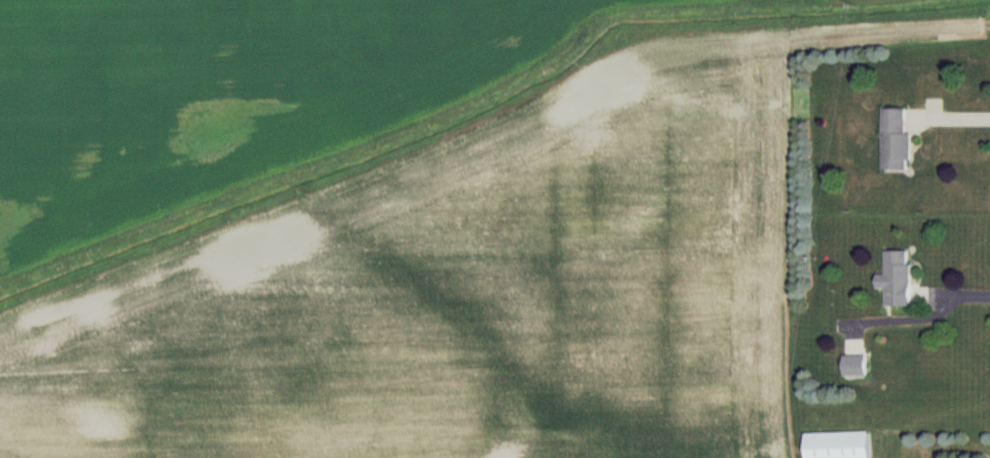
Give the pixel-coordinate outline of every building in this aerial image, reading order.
[(887,108),(885,174),(916,175),(917,133),(909,133),(910,108),(887,108)] [(890,247),(916,248),(914,305),(889,305),(889,291),(881,290),(881,276),(889,276),(890,247)] [(850,354),(873,354),(872,376),(849,375),(850,354)] [(871,435),(873,457),(811,457),(810,438),(871,435)]
